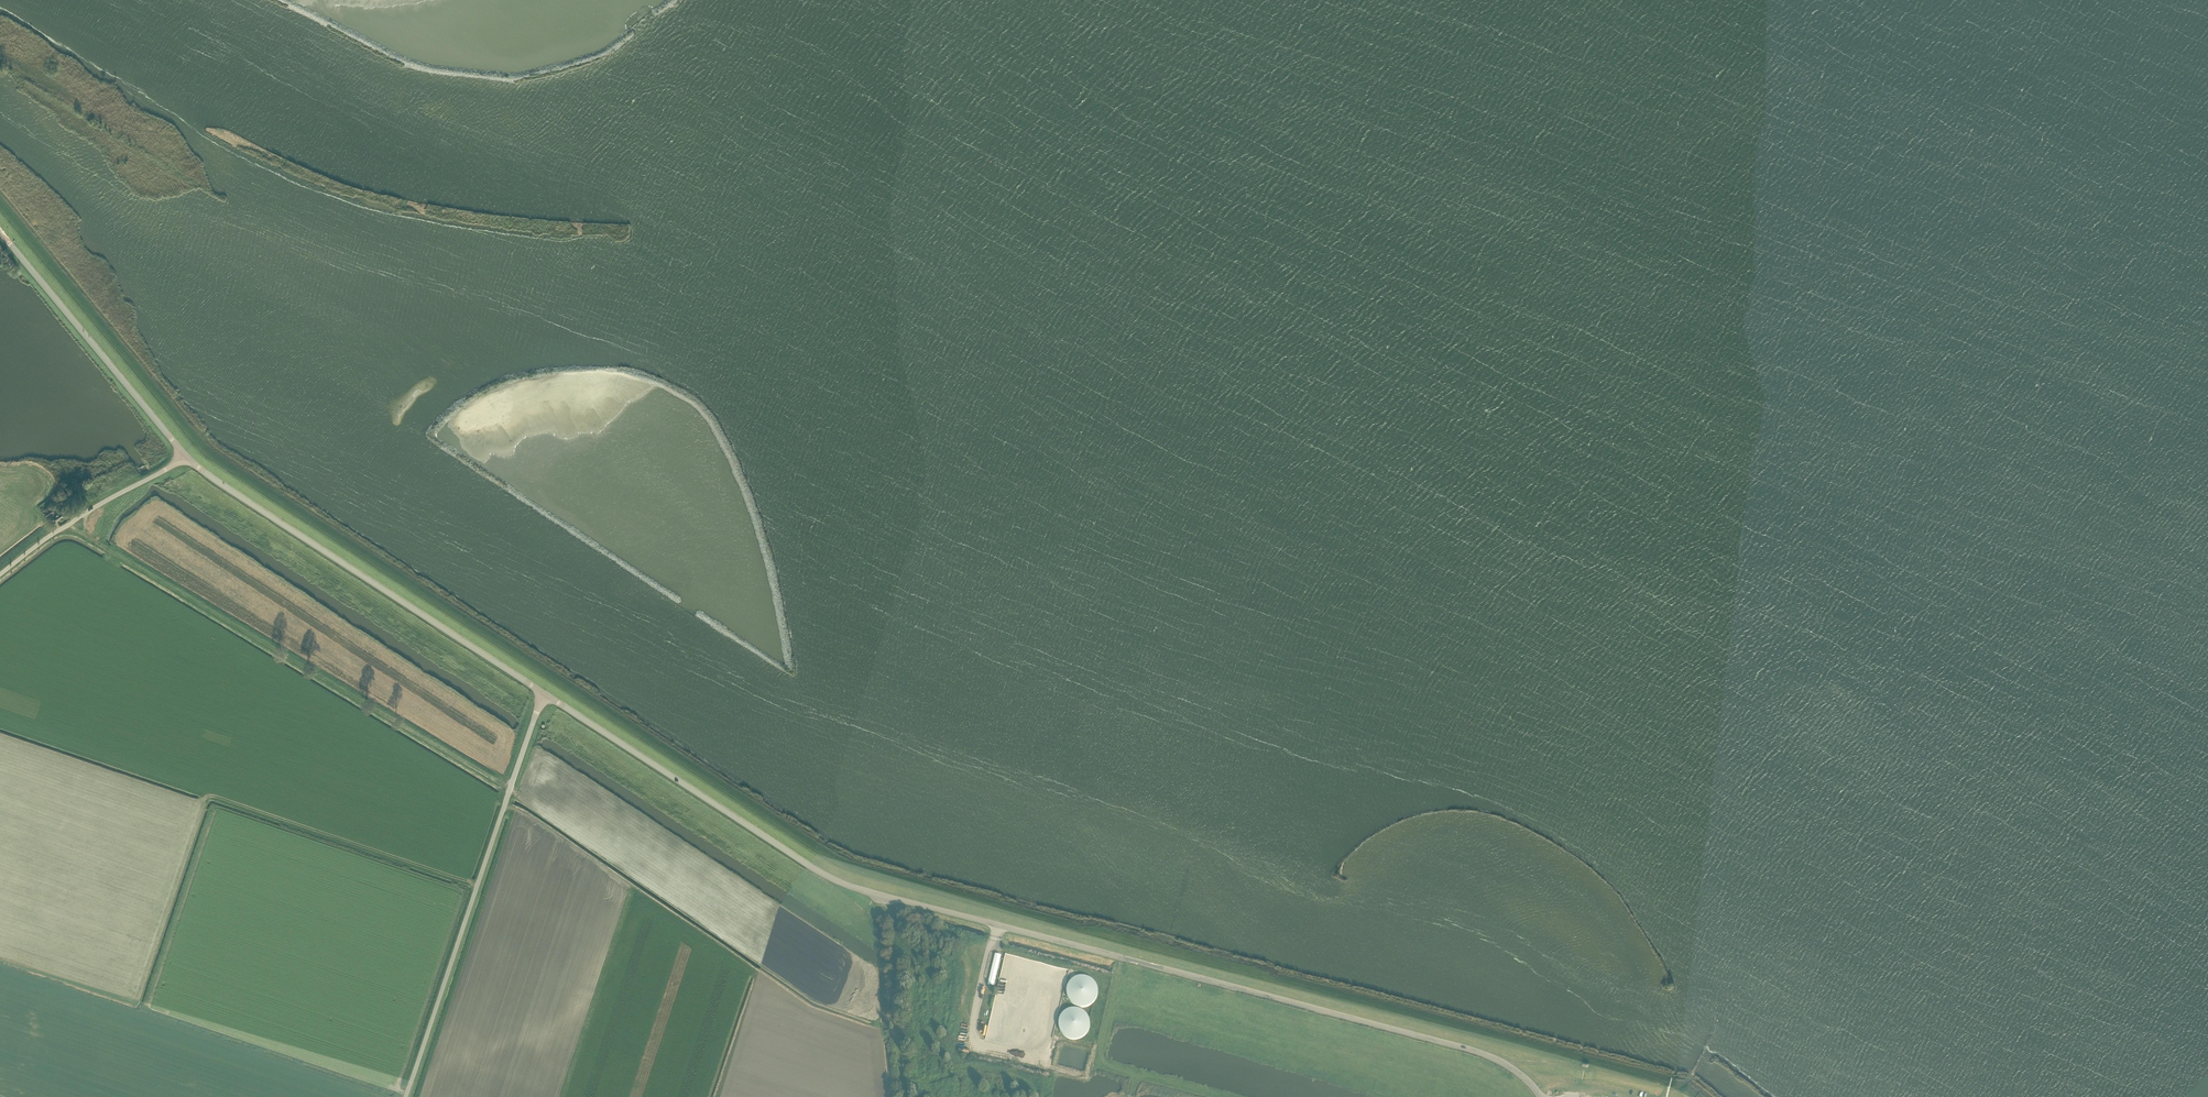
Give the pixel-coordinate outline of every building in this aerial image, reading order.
[(64,517),(59,509),(55,512),(52,507),(45,512),(48,517),(53,514),(57,521),(64,517)] [(1001,955),(995,954),(988,984),(993,986),(1001,955)] [(1067,989),(1067,991),(1067,992),(1067,993),(1067,995),(1068,996),(1068,997),(1069,998),(1070,1000),(1070,1001),(1071,1002),(1072,1003),(1074,1003),(1075,1004),(1076,1005),(1077,1005),(1078,1006),(1080,1006),(1081,1006),(1083,1006),(1084,1006),(1085,1006),(1087,1006),(1088,1005),(1089,1005),(1090,1004),(1091,1003),(1093,1003),(1094,1002),(1094,1001),(1095,1000),(1096,998),(1097,997),(1097,996),(1098,995),(1098,993),(1098,992),(1098,991),(1098,989),(1098,988),(1098,987),(1097,985),(1097,984),(1096,983),(1095,982),(1094,981),(1094,980),(1093,979),(1091,978),(1090,977),(1089,976),(1088,976),(1087,975),(1085,975),(1084,975),(1083,975),(1081,975),(1080,975),(1078,975),(1077,976),(1076,976),(1075,977),(1074,978),(1072,979),(1071,980),(1070,981),(1070,982),(1069,983),(1068,984),(1068,985),(1067,987),(1067,988),(1067,989)] [(1059,1022),(1059,1023),(1059,1025),(1059,1026),(1060,1027),(1060,1029),(1061,1030),(1061,1031),(1062,1032),(1063,1033),(1064,1034),(1065,1035),(1066,1036),(1067,1037),(1068,1037),(1069,1038),(1071,1038),(1072,1039),(1073,1039),(1075,1039),(1076,1039),(1077,1039),(1079,1038),(1080,1038),(1081,1037),(1083,1037),(1084,1036),(1085,1035),(1086,1034),(1087,1033),(1088,1032),(1088,1031),(1089,1030),(1089,1029),(1090,1027),(1090,1026),(1090,1025),(1090,1023),(1090,1022),(1090,1020),(1090,1019),(1089,1018),(1089,1017),(1088,1015),(1088,1014),(1087,1013),(1086,1012),(1085,1011),(1084,1010),(1083,1010),(1081,1009),(1080,1008),(1079,1008),(1077,1008),(1076,1008),(1075,1008),(1073,1008),(1072,1008),(1071,1008),(1069,1008),(1068,1009),(1067,1010),(1066,1010),(1065,1011),(1064,1012),(1063,1013),(1062,1014),(1061,1015),(1061,1017),(1060,1018),(1060,1019),(1059,1020),(1059,1022)]
